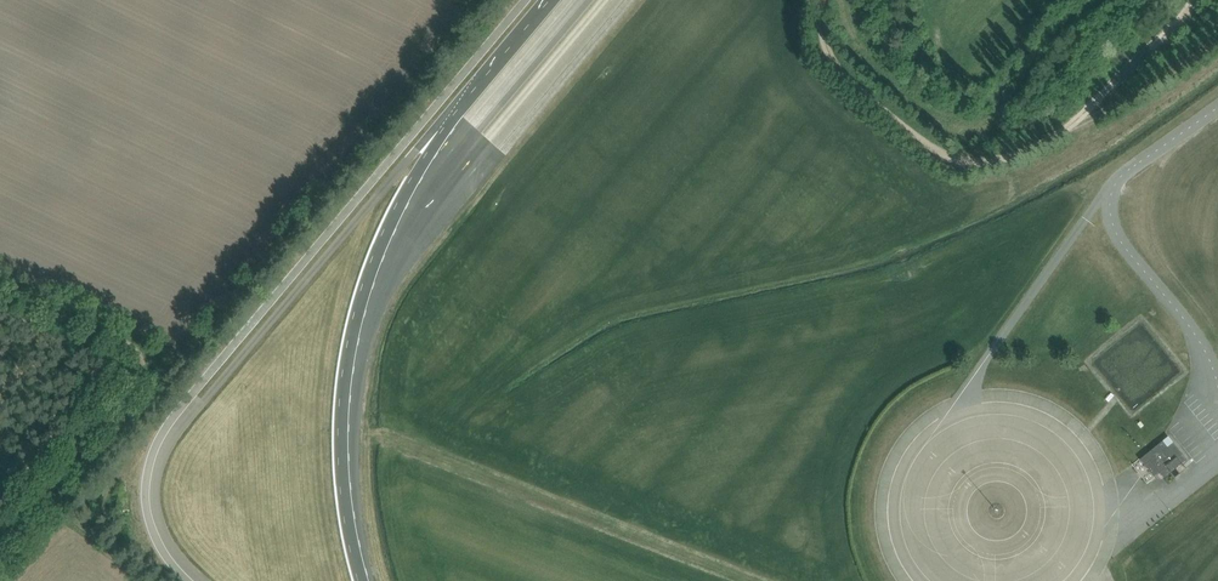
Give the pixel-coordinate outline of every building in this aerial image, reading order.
[(1169,436),(1141,459),(1155,476),(1171,463),(1176,469),(1188,459),(1169,436)]
